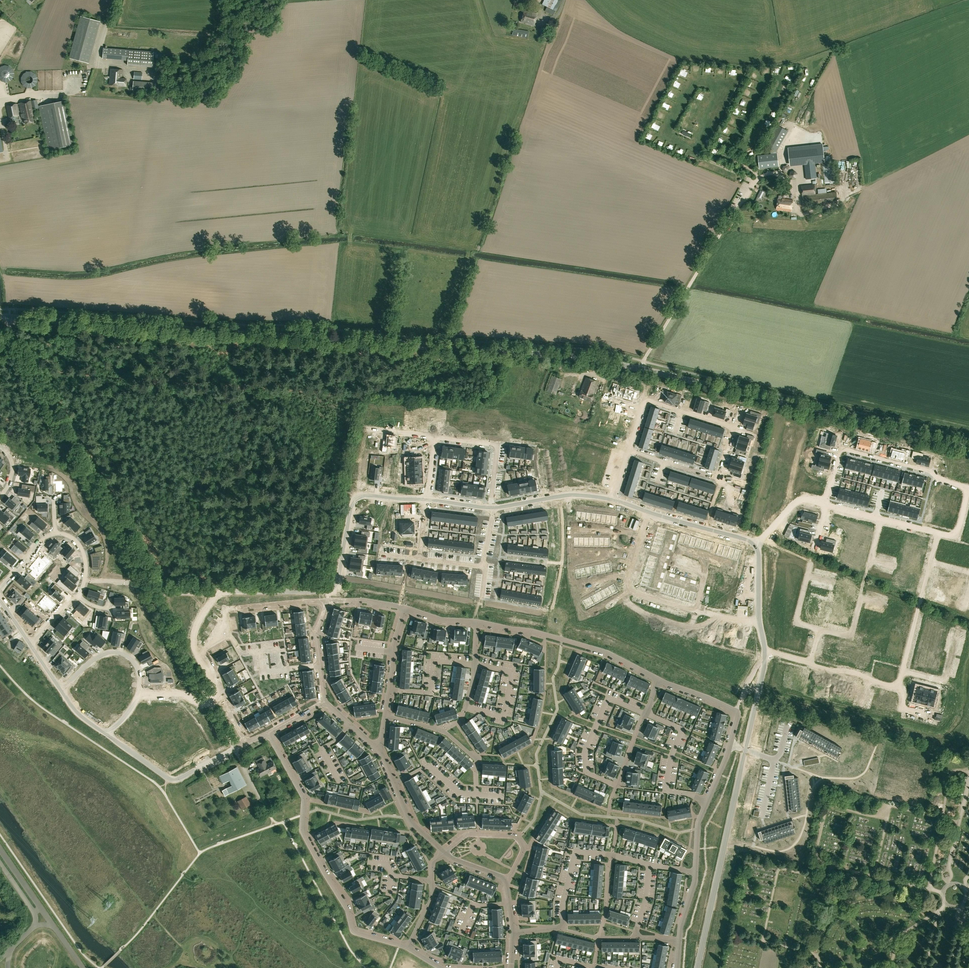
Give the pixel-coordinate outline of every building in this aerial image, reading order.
[(542,5),(547,7),(545,11),(553,15),(556,11),(561,0),(545,0),(542,5)] [(521,21),(534,25),(538,14),(532,12),(531,13),(524,11),(521,21)] [(89,63),(100,21),(81,16),(69,58),(89,63)] [(529,31),(513,29),(512,35),(528,38),(529,31)] [(104,48),(103,58),(128,61),(128,65),(153,68),(154,53),(104,48)] [(125,86),(126,79),(122,79),(123,70),(111,69),(109,85),(125,86)] [(142,80),(143,72),(135,72),(134,77),(132,77),(132,79),(142,80)] [(64,89),(64,78),(39,79),(40,90),(64,89)] [(0,90),(0,99),(30,94),(30,93),(35,92),(34,88),(39,87),(39,84),(0,90)] [(35,115),(33,109),(37,108),(36,100),(32,101),(19,103),(22,114),(21,114),(22,118),(25,118),(26,124),(34,122),(32,116),(35,115)] [(39,106),(47,151),(73,146),(65,101),(39,106)] [(16,104),(7,106),(9,118),(19,116),(16,104)] [(660,111),(658,115),(665,119),(667,114),(660,111)] [(759,168),(779,166),(777,153),(776,152),(777,152),(789,129),(786,128),(785,129),(777,125),(765,146),(772,149),(769,155),(758,156),(759,168)] [(788,148),(790,166),(805,165),(807,179),(817,178),(815,164),(825,163),(823,144),(788,148)] [(823,166),(825,186),(836,184),(834,165),(823,166)] [(816,194),(815,184),(802,186),(804,205),(837,202),(836,192),(827,193),(826,188),(818,189),(818,194),(816,194)] [(794,200),(782,198),(782,195),(779,196),(779,198),(777,209),(792,212),(794,200)] [(546,391),(556,394),(561,379),(552,375),(546,391)] [(581,390),(579,396),(591,401),(593,394),(598,381),(586,377),(581,390)] [(614,385),(612,392),(615,392),(614,395),(619,397),(620,393),(624,394),(626,386),(623,385),(622,387),(619,386),(617,386),(614,385)] [(626,386),(624,394),(628,395),(627,399),(632,401),(633,398),(635,399),(637,392),(635,392),(635,391),(629,390),(630,387),(626,386)] [(668,392),(665,401),(674,404),(675,400),(680,402),(682,395),(677,394),(677,395),(668,392)] [(698,399),(694,410),(701,413),(702,409),(707,410),(710,402),(704,401),(698,399)] [(713,415),(717,417),(719,417),(720,418),(720,417),(724,419),(724,418),(725,416),(728,417),(730,410),(727,409),(726,411),(715,408),(713,415)] [(745,419),(755,422),(755,423),(758,424),(760,418),(762,414),(752,411),(751,415),(747,414),(745,419)] [(745,419),(743,424),(747,426),(746,430),(753,432),(755,423),(755,422),(745,419)] [(821,440),(819,447),(830,450),(831,445),(834,446),(835,443),(835,442),(836,442),(836,441),(835,441),(837,436),(826,433),(825,441),(821,440)] [(367,434),(366,438),(374,439),(373,444),(377,445),(378,438),(374,437),(375,435),(367,434)] [(740,435),(738,442),(748,445),(750,446),(752,440),(753,440),(754,436),(748,434),(747,438),(740,435)] [(383,441),(382,451),(387,452),(387,448),(394,449),(395,437),(388,436),(388,440),(387,441),(383,441)] [(860,439),(858,448),(869,451),(870,447),(875,449),(877,442),(871,441),(860,439)] [(738,442),(736,448),(740,450),(739,453),(746,455),(747,452),(746,451),(748,445),(738,442)] [(440,452),(439,456),(447,457),(448,447),(443,447),(442,453),(440,452)] [(527,448),(526,459),(534,460),(534,454),(532,454),(533,449),(527,448)] [(893,449),(891,457),(903,460),(904,456),(909,457),(911,451),(902,448),(901,452),(893,449)] [(478,449),(477,457),(488,458),(488,452),(482,451),(482,449),(478,449)] [(817,449),(815,454),(819,455),(818,459),(830,462),(831,456),(824,454),(825,451),(817,449)] [(913,451),(912,458),(917,459),(916,463),(921,464),(921,465),(924,465),(929,466),(931,458),(923,456),(923,454),(913,451)] [(733,458),(731,464),(743,468),(745,462),(746,462),(747,458),(740,456),(739,460),(737,459),(733,458)] [(812,464),(811,468),(820,470),(821,467),(829,469),(830,463),(830,462),(818,459),(817,459),(815,465),(812,464)] [(850,470),(850,471),(855,473),(856,470),(858,461),(853,459),(850,470)] [(865,473),(865,474),(870,475),(873,464),(868,463),(865,473)] [(359,464),(357,478),(364,479),(366,465),(359,464)] [(731,464),(729,470),(733,472),(735,472),(734,476),(741,478),(742,474),(743,468),(731,464)] [(371,467),(370,479),(371,479),(371,480),(374,480),(374,479),(378,480),(379,476),(379,473),(382,473),(383,467),(379,466),(379,468),(371,467)] [(20,467),(19,475),(22,476),(22,481),(28,482),(29,477),(31,469),(20,467)] [(947,467),(944,477),(950,479),(953,469),(947,467)] [(387,469),(385,482),(392,483),(394,470),(387,469)] [(905,472),(901,485),(902,485),(907,486),(907,485),(910,474),(905,473),(905,472)] [(40,479),(39,484),(39,485),(39,484),(42,484),(42,490),(49,490),(49,486),(49,484),(51,484),(51,476),(50,476),(46,476),(46,479),(40,479)] [(917,486),(916,488),(921,490),(922,490),(925,477),(925,478),(920,476),(917,486)] [(534,478),(528,479),(528,481),(529,481),(531,491),(536,490),(535,484),(538,484),(537,479),(534,480),(534,478)] [(802,479),(800,489),(806,490),(807,489),(806,489),(809,480),(808,480),(802,479)] [(809,480),(806,489),(807,489),(812,490),(815,480),(809,479),(808,480),(809,480)] [(815,480),(812,490),(818,492),(821,482),(815,480)] [(62,481),(53,481),(53,484),(55,484),(56,492),(63,492),(62,488),(64,488),(64,484),(62,484),(62,481)] [(821,482),(818,492),(824,493),(827,483),(821,482)] [(19,489),(18,495),(29,496),(30,491),(35,492),(36,486),(22,484),(22,489),(19,489)] [(438,485),(437,490),(443,491),(443,493),(448,494),(449,486),(448,486),(438,485)] [(478,486),(477,496),(483,497),(484,491),(485,491),(486,487),(479,486),(478,486)] [(42,496),(36,496),(36,505),(37,505),(37,511),(40,511),(40,513),(45,512),(45,511),(48,511),(48,504),(46,504),(43,504),(43,499),(42,499),(42,496)] [(9,498),(5,503),(14,511),(21,502),(16,498),(13,501),(12,500),(9,498)] [(60,503),(60,516),(61,515),(69,511),(69,512),(70,511),(69,503),(69,499),(63,499),(64,503),(60,503)] [(890,500),(888,511),(893,512),(896,501),(891,500),(890,500)] [(910,506),(908,516),(913,517),(915,506),(916,507),(916,505),(910,504),(910,506)] [(915,506),(913,517),(917,519),(918,519),(921,508),(920,508),(916,507),(915,506)] [(379,509),(379,511),(381,512),(381,518),(390,520),(391,516),(388,515),(388,509),(382,508),(379,509)] [(4,524),(4,525),(8,520),(10,522),(14,517),(6,510),(4,513),(0,510),(0,520),(4,524)] [(717,510),(714,519),(720,521),(722,512),(717,510)] [(805,512),(802,516),(804,518),(803,519),(802,522),(811,524),(812,522),(816,523),(818,515),(805,512)] [(70,515),(64,517),(66,522),(65,523),(69,527),(69,526),(71,528),(70,528),(71,529),(71,528),(75,532),(80,527),(71,518),(72,517),(70,515)] [(733,515),(730,524),(736,525),(738,517),(733,515)] [(360,516),(359,523),(367,525),(366,529),(371,530),(372,525),(370,525),(371,518),(367,517),(368,516),(364,516),(364,517),(360,516)] [(33,521),(29,525),(35,530),(39,527),(42,530),(44,527),(44,528),(47,525),(38,517),(34,522),(33,521)] [(837,524),(836,528),(842,530),(845,518),(839,517),(837,524)] [(845,518),(842,530),(847,531),(848,531),(849,527),(851,520),(845,518)] [(857,529),(857,533),(863,535),(865,524),(859,522),(857,529)] [(865,524),(863,535),(868,536),(869,536),(870,533),(871,525),(865,524)] [(788,537),(793,527),(789,525),(784,535),(788,537)] [(19,531),(17,534),(22,538),(25,535),(26,537),(29,540),(31,538),(31,539),(34,536),(33,535),(34,534),(25,526),(20,532),(19,531)] [(883,528),(880,538),(886,539),(889,529),(883,528)] [(87,535),(83,538),(88,545),(97,540),(92,532),(93,532),(90,529),(85,532),(87,535)] [(800,533),(798,539),(810,542),(812,535),(808,534),(809,531),(801,529),(800,532),(800,533)] [(356,535),(355,541),(367,543),(368,537),(369,537),(370,532),(364,531),(363,536),(356,535)] [(899,532),(897,542),(902,543),(905,533),(899,532)] [(681,533),(678,543),(684,545),(684,543),(687,535),(681,533)] [(689,545),(689,546),(694,548),(695,546),(697,538),(692,536),(689,545)] [(823,542),(821,549),(832,552),(834,545),(835,545),(836,541),(827,538),(826,543),(823,542)] [(18,540),(15,544),(19,548),(23,551),(23,552),(27,548),(18,540)] [(53,540),(47,547),(51,550),(53,552),(51,554),(55,558),(63,548),(60,546),(58,545),(59,545),(60,543),(57,540),(55,542),(53,540)] [(355,541),(354,547),(361,548),(360,552),(367,553),(367,549),(366,549),(367,543),(355,541)] [(708,541),(705,550),(711,551),(713,543),(708,541)] [(942,541),(939,551),(945,552),(948,543),(942,541)] [(948,543),(945,552),(951,554),(953,544),(948,543)] [(719,544),(717,553),(722,554),(725,545),(719,544)] [(953,544),(951,554),(956,555),(959,545),(953,544)] [(70,545),(62,554),(65,556),(64,557),(67,559),(66,560),(69,563),(74,558),(70,555),(75,550),(70,545)] [(96,553),(91,555),(91,556),(92,557),(92,558),(92,559),(92,560),(92,561),(93,563),(93,564),(93,565),(93,566),(93,567),(93,568),(94,568),(94,569),(98,569),(98,568),(99,567),(99,566),(99,565),(100,564),(100,563),(100,562),(100,561),(101,559),(101,558),(101,557),(101,556),(101,555),(101,554),(101,553),(101,552),(104,551),(102,545),(94,548),(96,553)] [(725,545),(722,554),(728,556),(730,547),(725,545)] [(730,547),(728,556),(733,558),(736,549),(730,547)] [(736,549),(733,558),(739,559),(742,550),(736,549)] [(856,549),(854,555),(865,557),(867,551),(859,549),(856,549)] [(0,559),(0,560),(6,565),(9,562),(13,565),(17,560),(7,551),(0,559)] [(351,557),(350,564),(363,566),(364,559),(365,560),(365,556),(358,555),(358,558),(351,557)] [(853,560),(853,561),(856,562),(864,563),(865,557),(854,555),(853,560)] [(34,562),(45,572),(45,571),(44,570),(51,562),(52,563),(53,563),(44,556),(42,559),(38,556),(39,557),(34,562)] [(29,567),(29,568),(32,570),(30,573),(29,573),(38,580),(36,579),(43,571),(45,572),(34,562),(33,562),(34,562),(29,568),(29,567)] [(350,564),(349,570),(356,571),(356,575),(363,576),(363,572),(362,572),(363,566),(350,564)] [(68,573),(65,576),(67,578),(74,584),(75,583),(76,583),(79,580),(78,580),(79,579),(78,578),(74,575),(77,571),(70,565),(66,571),(68,573)] [(419,569),(417,580),(423,581),(423,580),(425,570),(421,569),(421,568),(419,567),(418,569),(419,569)] [(411,575),(410,577),(417,579),(416,580),(417,580),(419,569),(418,569),(412,568),(411,572),(411,575)] [(425,570),(423,580),(429,581),(431,571),(427,570),(427,569),(425,569),(425,570)] [(431,571),(429,581),(436,582),(437,572),(433,572),(434,570),(431,570),(431,571)] [(724,574),(722,580),(734,584),(736,578),(724,574)] [(20,578),(17,581),(26,589),(31,584),(33,586),(37,582),(28,575),(25,579),(24,578),(22,576),(20,578)] [(60,580),(57,583),(64,589),(67,585),(69,588),(72,590),(77,586),(74,584),(67,578),(63,583),(60,580)] [(722,580),(721,586),(733,589),(734,584),(722,580)] [(664,582),(661,592),(666,594),(670,584),(664,582)] [(55,584),(50,590),(53,593),(51,596),(54,599),(55,598),(60,602),(64,597),(60,594),(63,591),(55,584)] [(613,584),(609,586),(613,594),(618,591),(613,584)] [(670,584),(666,594),(672,596),(675,586),(670,584)] [(609,586),(604,589),(609,596),(613,594),(609,586)] [(675,586),(672,596),(677,597),(680,587),(675,586)] [(680,587),(677,597),(682,599),(685,591),(685,589),(680,587)] [(604,589),(600,591),(604,599),(609,596),(604,589)] [(89,590),(87,597),(98,601),(99,599),(103,600),(104,595),(104,596),(104,595),(100,594),(100,593),(89,590)] [(600,591),(596,594),(600,601),(604,599),(600,591)] [(690,592),(687,601),(693,602),(696,592),(690,591),(690,592)] [(14,592),(9,598),(12,600),(11,601),(14,603),(16,601),(21,604),(25,599),(18,593),(17,594),(14,592)] [(719,593),(717,600),(728,603),(730,597),(719,593)] [(36,603),(45,610),(47,607),(51,611),(51,610),(56,604),(56,605),(56,604),(44,594),(45,595),(38,604),(36,603)] [(596,594),(591,596),(595,604),(600,601),(596,594)] [(125,596),(114,597),(115,604),(123,604),(124,608),(125,608),(130,608),(130,601),(125,601),(125,596)] [(591,596),(587,598),(591,606),(595,604),(591,596)] [(587,598),(582,601),(586,609),(591,606),(587,598)] [(717,600),(715,606),(726,609),(728,603),(717,600)] [(79,612),(75,616),(82,622),(86,617),(84,615),(89,610),(81,603),(76,609),(77,610),(79,612)] [(25,604),(21,610),(24,612),(21,616),(27,621),(33,613),(28,608),(29,607),(25,604)] [(614,606),(607,617),(609,614),(613,617),(619,609),(614,606)] [(334,608),(332,614),(333,614),(343,617),(344,611),(345,612),(345,611),(334,608)] [(124,611),(117,612),(117,619),(129,619),(129,613),(130,613),(132,613),(132,609),(124,609),(124,611)] [(619,609),(613,617),(618,620),(623,612),(619,609)] [(356,619),(355,625),(364,626),(364,625),(366,613),(361,612),(361,611),(360,611),(359,619),(356,619)] [(623,612),(618,620),(622,623),(628,615),(623,612)] [(33,613),(27,621),(33,626),(35,622),(38,625),(43,619),(40,617),(39,618),(33,613)] [(366,613),(364,625),(370,626),(370,627),(373,628),(374,622),(371,621),(372,613),(372,614),(366,613)] [(277,614),(270,615),(272,627),(278,626),(278,628),(281,627),(281,621),(278,622),(277,614)] [(333,614),(332,619),(341,622),(343,623),(344,617),(343,617),(333,614)] [(96,617),(95,627),(98,628),(106,629),(108,616),(104,615),(104,616),(100,616),(100,617),(96,617)] [(265,623),(262,624),(263,630),(266,629),(272,628),(272,627),(270,615),(264,616),(265,623)] [(374,622),(373,628),(382,629),(385,616),(378,615),(377,622),(374,622)] [(628,615),(622,623),(626,626),(625,629),(632,618),(628,615)] [(249,617),(250,629),(251,630),(257,629),(257,630),(260,630),(259,624),(256,624),(255,616),(249,617)] [(926,616),(924,622),(934,625),(936,619),(926,616)] [(63,618),(59,623),(68,631),(72,626),(75,628),(78,624),(70,617),(67,621),(63,618)] [(244,626),(241,626),(242,632),(245,632),(244,630),(250,629),(249,617),(243,618),(244,626)] [(0,624),(0,630),(1,631),(9,625),(7,622),(8,621),(7,619),(0,624)] [(634,619),(631,631),(632,632),(637,633),(641,622),(634,619)] [(412,627),(412,630),(418,632),(421,622),(414,620),(412,627)] [(421,622),(418,632),(425,633),(425,631),(427,623),(421,622)] [(641,622),(637,633),(643,635),(647,624),(641,622)] [(59,623),(55,628),(59,631),(56,634),(62,640),(65,636),(64,635),(68,631),(59,623)] [(647,624),(643,635),(650,637),(654,626),(647,624)] [(0,632),(0,633),(3,638),(14,630),(13,628),(11,629),(9,625),(1,631),(0,632)] [(654,626),(650,637),(655,639),(656,640),(660,628),(654,626)] [(327,635),(331,636),(331,637),(331,636),(339,639),(341,633),(338,633),(329,630),(327,635)] [(114,631),(112,644),(119,645),(121,637),(124,637),(125,634),(114,631)] [(662,631),(659,643),(661,643),(666,644),(669,633),(662,631)] [(88,636),(86,639),(93,645),(95,642),(99,646),(101,647),(102,646),(103,646),(105,643),(104,642),(106,641),(95,632),(92,635),(90,637),(88,636)] [(669,633),(666,644),(672,646),(675,634),(669,633)] [(675,634),(672,646),(679,648),(682,636),(675,634)] [(682,636),(679,648),(684,649),(685,649),(688,637),(682,636)] [(134,637),(127,647),(133,651),(137,646),(140,648),(143,643),(134,637)] [(521,638),(517,647),(523,649),(527,640),(521,638)] [(920,638),(919,644),(929,646),(930,641),(920,638)] [(46,645),(43,648),(49,653),(49,652),(51,651),(54,654),(62,645),(58,642),(56,644),(51,639),(48,642),(46,644),(46,645)] [(17,645),(14,649),(20,653),(25,644),(19,640),(17,644),(16,643),(15,644),(17,645)] [(527,640),(523,649),(528,652),(532,642),(527,640)] [(80,645),(76,650),(85,658),(89,652),(86,650),(85,649),(88,646),(82,641),(79,645),(80,645)] [(532,642),(528,652),(533,654),(537,645),(532,642)] [(533,654),(533,656),(538,658),(539,656),(541,652),(543,647),(537,645),(533,654)] [(143,655),(139,657),(143,664),(147,661),(149,665),(153,663),(151,659),(152,659),(149,652),(148,652),(147,650),(142,653),(143,655)] [(56,663),(54,666),(57,668),(58,668),(60,669),(68,659),(59,652),(54,658),(58,661),(56,663)] [(228,652),(217,658),(220,664),(227,660),(229,663),(234,660),(232,657),(231,658),(228,652)] [(577,655),(575,660),(584,664),(586,659),(577,655)] [(68,659),(60,669),(62,671),(61,671),(64,674),(66,672),(68,670),(70,672),(75,665),(68,659)] [(575,660),(573,665),(581,669),(584,664),(575,660)] [(606,662),(603,671),(608,673),(612,664),(606,662)] [(373,664),(373,669),(384,671),(385,666),(385,665),(383,665),(383,664),(384,663),(379,663),(379,665),(373,664)] [(612,664),(608,673),(613,676),(617,667),(612,664)] [(113,669),(111,670),(113,675),(123,670),(120,665),(118,666),(116,667),(114,668),(113,669)] [(229,670),(223,674),(226,680),(237,674),(234,668),(235,667),(233,665),(228,668),(229,670)] [(573,665),(570,671),(579,675),(581,669),(573,665)] [(155,667),(147,671),(148,674),(150,674),(150,675),(150,678),(151,678),(151,683),(162,683),(163,680),(162,679),(160,678),(160,673),(162,673),(163,672),(161,667),(155,667)] [(617,667),(613,676),(618,678),(622,669),(617,667)] [(94,669),(91,674),(101,679),(104,675),(102,674),(100,672),(98,671),(96,670),(94,669)] [(622,669),(618,678),(623,680),(627,671),(622,669)] [(123,670),(113,675),(117,681),(126,676),(123,670)] [(570,671),(568,676),(577,680),(579,675),(570,671)] [(91,674),(88,680),(97,686),(101,679),(91,674)] [(237,674),(226,680),(229,686),(236,682),(238,685),(243,682),(241,679),(241,680),(237,674)] [(630,675),(627,684),(632,686),(636,677),(630,675)] [(126,676),(117,681),(120,688),(129,683),(126,676)] [(636,677),(632,686),(637,688),(641,679),(636,677)] [(334,682),(331,684),(334,689),(344,683),(345,683),(342,678),(335,682),(335,681),(334,682)] [(641,679),(637,688),(642,690),(646,681),(641,679)] [(88,680),(84,686),(93,692),(97,686),(88,680)] [(646,681),(642,690),(647,693),(649,688),(651,684),(646,681)] [(129,683),(120,688),(123,694),(133,689),(129,683)] [(344,683),(334,689),(337,693),(336,693),(336,694),(347,688),(346,688),(344,683)] [(917,685),(915,693),(921,695),(923,687),(917,685)] [(84,686),(80,691),(89,697),(93,692),(84,686)] [(237,692),(230,696),(233,701),(244,695),(241,689),(242,689),(240,686),(235,689),(237,692)] [(347,688),(336,694),(337,694),(339,698),(349,692),(349,693),(350,692),(347,687),(346,688),(347,688)] [(572,689),(564,694),(567,699),(575,694),(572,689)] [(931,689),(929,697),(936,698),(938,690),(931,689)] [(80,691),(76,698),(85,703),(89,697),(80,691)] [(349,692),(339,698),(342,703),(352,697),(349,693),(349,692)] [(666,692),(662,701),(667,703),(671,694),(666,692)] [(915,693),(913,701),(919,703),(921,695),(915,693)] [(575,694),(567,699),(570,704),(578,699),(575,694)] [(671,694),(667,703),(672,705),(676,696),(671,694)] [(233,701),(236,708),(243,704),(245,706),(250,703),(248,701),(244,695),(233,701)] [(293,696),(288,699),(292,707),(293,707),(292,706),(293,706),(293,707),(295,706),(295,705),(298,704),(293,696)] [(676,696),(672,705),(677,707),(681,698),(676,696)] [(287,697),(282,699),(283,701),(288,709),(292,707),(288,699),(287,697)] [(929,697),(927,705),(934,706),(936,698),(929,697)] [(681,698),(677,707),(682,709),(686,700),(681,698)] [(578,699),(570,704),(573,709),(581,704),(578,699)] [(121,700),(114,701),(115,712),(122,711),(121,700)] [(686,700),(682,709),(687,711),(691,702),(686,700)] [(114,701),(106,702),(108,713),(115,712),(114,701)] [(283,701),(278,704),(283,712),(288,709),(283,701)] [(277,702),(272,705),(277,715),(283,712),(278,704),(277,702)] [(691,702),(687,711),(692,714),(696,705),(691,702)] [(100,703),(92,704),(94,715),(101,714),(100,703)] [(581,704),(573,709),(576,714),(577,713),(584,709),(581,704)] [(172,705),(172,715),(174,715),(175,717),(180,713),(184,710),(179,705),(172,705)] [(696,705),(692,714),(697,716),(701,707),(696,705)] [(271,709),(265,712),(270,720),(275,717),(271,709)] [(180,723),(189,716),(184,710),(180,713),(175,717),(180,723)] [(264,710),(259,713),(260,715),(265,722),(266,723),(267,722),(267,721),(269,720),(270,720),(265,712),(264,710)] [(625,713),(622,719),(632,724),(635,719),(628,715),(629,712),(624,710),(623,713),(625,713)] [(717,712),(716,717),(725,720),(727,714),(722,713),(717,712)] [(319,722),(317,723),(319,727),(321,725),(322,725),(329,717),(324,713),(318,719),(317,720),(319,722)] [(260,715),(255,717),(260,726),(260,725),(262,724),(263,724),(264,724),(264,723),(265,722),(260,715)] [(185,728),(193,721),(189,716),(180,723),(185,728)] [(255,717),(250,720),(255,728),(259,725),(260,726),(255,717)] [(329,717),(322,725),(326,729),(327,729),(334,721),(331,719),(329,717)] [(249,718),(244,721),(248,728),(247,729),(248,730),(249,730),(249,731),(250,731),(255,728),(250,720),(249,718)] [(562,718),(560,723),(569,727),(571,722),(562,718)] [(620,718),(616,727),(621,729),(622,727),(629,730),(632,724),(622,719),(620,718)] [(141,725),(137,719),(128,725),(133,731),(141,725)] [(469,720),(462,725),(465,730),(472,725),(469,720)] [(326,729),(330,733),(330,734),(338,725),(336,723),(334,721),(327,729),(326,729)] [(306,723),(301,726),(305,734),(310,732),(310,731),(306,723)] [(560,723),(557,728),(566,733),(569,727),(560,723)] [(649,723),(646,728),(659,734),(661,729),(663,729),(664,727),(657,723),(656,726),(649,723)] [(145,730),(141,725),(133,731),(136,737),(145,730)] [(330,733),(329,734),(334,739),(342,729),(338,725),(330,734),(330,733)] [(472,725),(465,730),(468,734),(468,735),(475,729),(472,725)] [(301,726),(296,729),(300,737),(305,734),(301,726)] [(800,729),(797,734),(840,758),(843,752),(840,751),(842,747),(805,727),(803,730),(800,729)] [(418,728),(414,736),(420,739),(423,730),(418,728)] [(557,728),(555,733),(564,738),(566,733),(557,728)] [(646,728),(644,734),(650,737),(649,740),(655,743),(659,734),(646,728)] [(296,729),(291,732),(295,740),(300,737),(296,729)] [(475,729),(468,735),(471,739),(479,734),(475,729)] [(149,736),(145,730),(136,737),(140,742),(149,736)] [(423,730),(420,739),(424,741),(428,732),(423,730)] [(291,732),(286,734),(290,743),(291,744),(296,741),(295,740),(291,732)] [(428,732),(424,741),(429,743),(433,734),(428,732)] [(555,733),(552,739),(555,740),(561,743),(564,738),(555,733)] [(712,733),(710,738),(719,741),(721,736),(712,733)] [(286,734),(280,737),(283,742),(285,746),(290,743),(286,734)] [(346,734),(338,742),(343,746),(344,746),(344,745),(350,738),(346,734)] [(433,734),(429,743),(435,745),(438,736),(433,734)] [(479,734),(471,739),(474,743),(481,738),(479,734)] [(527,734),(522,737),(527,744),(531,742),(532,742),(529,738),(527,734)] [(153,741),(149,736),(140,742),(144,748),(153,741)] [(444,737),(438,744),(442,748),(448,741),(444,737)] [(522,737),(518,739),(522,747),(526,744),(526,745),(527,744),(522,737)] [(609,746),(608,746),(621,750),(623,744),(616,742),(617,739),(612,737),(610,740),(612,740),(610,745),(610,746),(609,746)] [(350,738),(344,745),(344,746),(348,749),(355,742),(350,738)] [(481,738),(474,743),(477,748),(485,743),(481,738)] [(518,739),(513,742),(517,750),(522,747),(518,739)] [(157,748),(153,741),(144,748),(148,754),(157,748)] [(448,741),(442,748),(447,751),(453,745),(452,745),(451,743),(448,741)] [(710,741),(708,746),(717,750),(719,745),(710,741)] [(355,742),(348,749),(352,753),(359,746),(355,742)] [(513,742),(508,744),(512,752),(517,750),(513,742)] [(485,743),(477,748),(480,752),(488,747),(485,743)] [(508,744),(503,747),(508,755),(512,752),(508,744)] [(453,745),(447,751),(451,755),(457,748),(453,745)] [(352,753),(351,754),(356,758),(364,750),(359,746),(352,753)] [(607,751),(606,755),(611,757),(612,754),(619,756),(621,750),(608,746),(607,751)] [(708,746),(706,751),(715,755),(717,750),(708,746)] [(503,747),(498,749),(500,753),(503,757),(507,755),(508,755),(503,747)] [(457,748),(451,755),(455,759),(461,752),(457,748)] [(638,751),(636,756),(649,761),(651,755),(653,756),(654,753),(646,750),(645,753),(638,751)] [(401,757),(394,760),(397,766),(409,759),(405,751),(399,754),(401,757)] [(706,751),(704,756),(713,760),(715,755),(706,751)] [(461,752),(455,759),(459,762),(465,755),(461,752)] [(299,758),(293,762),(296,768),(308,761),(303,753),(298,756),(299,758)] [(369,754),(358,760),(361,765),(361,766),(372,760),(371,760),(369,755),(369,754)] [(465,755),(459,762),(463,766),(469,759),(465,756),(465,755)] [(636,756),(634,763),(641,766),(640,768),(646,770),(649,761),(636,756)] [(704,756),(701,761),(710,765),(713,760),(704,756)] [(606,761),(604,766),(616,771),(619,766),(612,763),(613,760),(607,757),(605,760),(606,761)] [(820,763),(819,757),(804,760),(805,766),(820,763)] [(409,759),(397,766),(400,771),(407,767),(408,770),(414,767),(409,759)] [(469,759),(463,766),(467,769),(473,763),(469,759)] [(260,768),(257,770),(260,776),(268,772),(276,768),(272,761),(267,764),(264,760),(262,761),(257,763),(260,768)] [(361,765),(360,766),(363,771),(374,765),(371,760),(372,760),(361,766),(361,765)] [(308,761),(296,768),(299,773),(305,769),(307,772),(312,769),(308,761)] [(374,765),(363,771),(366,777),(368,776),(368,775),(377,770),(374,765)] [(602,772),(601,775),(606,777),(607,774),(614,777),(616,771),(604,766),(605,767),(603,772),(602,772)] [(237,767),(219,776),(223,783),(229,780),(232,785),(222,790),(225,796),(247,785),(237,767)] [(628,771),(627,777),(640,779),(641,773),(641,770),(633,769),(633,772),(628,771)] [(700,769),(698,774),(707,778),(709,772),(700,769)] [(377,770),(368,775),(368,776),(371,780),(371,781),(380,776),(380,775),(380,776),(377,771),(377,770)] [(311,777),(305,780),(308,786),(308,785),(320,779),(315,771),(310,774),(311,777)] [(698,774),(696,779),(705,783),(707,778),(698,774)] [(794,775),(788,775),(792,813),(798,812),(798,809),(802,809),(798,777),(794,778),(794,775)] [(413,776),(405,781),(408,787),(416,782),(413,776)] [(627,777),(626,784),(633,784),(633,788),(639,788),(640,779),(627,777)] [(308,785),(308,786),(311,791),(318,787),(318,789),(324,786),(320,779),(308,785)] [(696,779),(694,784),(703,788),(705,783),(696,779)] [(416,782),(408,787),(410,792),(419,787),(416,782)] [(576,784),(572,793),(578,796),(582,787),(576,784)] [(694,784),(691,789),(700,793),(703,788),(694,784)] [(386,787),(380,790),(385,800),(391,797),(391,796),(388,790),(386,787)] [(419,787),(410,792),(413,796),(422,792),(419,787)] [(582,787),(578,796),(584,798),(588,789),(582,787)] [(588,789),(584,798),(589,801),(593,791),(588,789)] [(593,791),(589,801),(595,803),(599,794),(593,791)] [(422,792),(413,796),(416,802),(425,797),(422,792)] [(337,796),(335,805),(341,806),(343,794),(338,793),(337,795),(337,796)] [(524,793),(521,799),(530,803),(533,798),(529,796),(524,793)] [(343,794),(341,806),(347,807),(349,795),(343,794)] [(599,794),(595,803),(600,805),(604,796),(599,794)] [(349,795),(347,807),(352,808),(354,799),(355,796),(349,795)] [(381,795),(376,798),(380,806),(385,803),(381,795)] [(242,798),(237,801),(242,809),(251,804),(246,796),(242,798)] [(425,797),(416,802),(418,806),(427,802),(425,797)] [(376,798),(371,800),(375,809),(380,806),(376,798)] [(521,799),(519,803),(528,808),(530,803),(521,799)] [(371,800),(365,803),(368,808),(370,812),(375,809),(371,800)] [(427,802),(418,806),(421,812),(430,807),(427,802)] [(519,803),(516,809),(523,812),(525,813),(528,808),(519,803)] [(554,809),(550,815),(558,820),(562,814),(554,809)] [(550,815),(547,819),(556,825),(556,824),(558,820),(550,815)] [(547,819),(544,824),(553,830),(556,825),(547,819)] [(795,822),(759,834),(761,840),(764,839),(765,843),(795,833),(794,829),(797,828),(795,822)] [(336,824),(330,827),(335,835),(340,832),(337,827),(336,824)] [(544,824),(541,829),(550,835),(553,830),(544,824)] [(330,827),(325,829),(330,838),(335,835),(330,827)] [(625,828),(622,837),(628,839),(631,829),(625,828)] [(325,829),(320,832),(325,840),(330,838),(325,829)] [(541,829),(538,833),(547,839),(550,835),(541,829)] [(628,839),(628,841),(633,842),(634,841),(637,831),(631,829),(628,839)] [(637,831),(634,841),(639,842),(642,833),(637,831)] [(320,832),(315,835),(320,843),(325,840),(320,832)] [(538,833),(535,839),(539,841),(544,844),(547,839),(538,833)] [(642,833),(639,842),(644,844),(644,845),(645,845),(645,844),(648,834),(642,833)] [(645,844),(645,845),(650,846),(653,836),(648,834),(645,844)] [(653,836),(650,846),(656,848),(659,838),(653,836)] [(664,839),(661,846),(666,849),(671,840),(666,837),(664,839)] [(671,840),(666,849),(672,852),(676,843),(671,840)] [(676,843),(672,852),(677,855),(682,846),(676,843)] [(406,850),(404,851),(404,852),(407,857),(408,856),(418,851),(415,846),(415,845),(412,847),(406,850)] [(537,848),(535,852),(545,855),(546,854),(548,854),(549,849),(537,846),(537,848)] [(682,846),(677,855),(682,858),(687,849),(682,846)] [(336,857),(329,861),(332,866),(342,861),(344,860),(340,851),(334,854),(336,857)] [(418,851),(408,856),(411,861),(420,856),(418,851)] [(411,861),(410,861),(413,867),(414,866),(423,861),(420,856),(411,861)] [(534,858),(533,864),(542,866),(543,866),(544,860),(534,858)] [(342,861),(332,866),(335,872),(342,868),(343,871),(345,870),(350,867),(350,866),(349,864),(345,866),(342,861)] [(423,861),(414,866),(416,871),(417,871),(426,866),(423,861)] [(533,864),(531,870),(543,873),(543,872),(542,872),(544,866),(543,866),(542,866),(533,864)] [(347,872),(340,876),(343,882),(353,876),(350,871),(352,870),(351,867),(350,867),(345,870),(347,872)] [(451,867),(446,870),(451,880),(452,881),(453,880),(456,878),(457,878),(457,877),(451,867)] [(446,870),(440,873),(446,883),(447,885),(451,883),(452,882),(452,881),(451,880),(446,870)] [(531,870),(530,876),(542,879),(543,873),(531,870)] [(466,883),(465,886),(470,888),(471,887),(471,886),(475,877),(469,875),(466,883)] [(356,884),(349,887),(352,893),(364,886),(361,881),(363,880),(362,877),(354,881),(356,884)] [(471,886),(471,887),(476,889),(477,888),(480,879),(475,877),(471,886)] [(527,877),(526,883),(536,885),(537,879),(527,877)] [(480,879),(477,888),(482,890),(486,881),(480,879)] [(486,881),(482,890),(487,892),(491,883),(486,881)] [(410,883),(409,888),(412,889),(422,890),(422,884),(423,884),(417,883),(414,883),(410,882),(410,883)] [(487,892),(487,894),(492,896),(493,894),(494,891),(494,890),(496,886),(491,883),(487,892)] [(526,883),(524,889),(534,891),(536,885),(526,883)] [(524,889),(523,895),(533,897),(534,891),(524,889)] [(362,896),(356,899),(358,905),(370,899),(367,894),(368,893),(366,890),(361,893),(362,896)] [(440,892),(438,898),(448,902),(451,896),(440,892)] [(358,905),(361,911),(368,907),(370,910),(375,907),(371,898),(370,899),(358,905)] [(438,898),(435,903),(436,903),(446,907),(448,902),(438,898)] [(522,910),(535,910),(535,903),(535,900),(529,900),(529,904),(522,904),(522,910)] [(436,903),(434,909),(444,913),(445,914),(448,908),(446,907),(436,903)] [(668,906),(667,911),(675,914),(677,908),(668,906)] [(434,909),(431,915),(442,919),(444,913),(434,909)] [(403,910),(399,916),(400,916),(408,922),(412,917),(403,910)] [(535,910),(522,910),(522,916),(529,916),(530,919),(536,919),(536,916),(535,910)] [(609,910),(607,918),(612,920),(615,911),(609,910)] [(366,915),(363,919),(366,922),(365,922),(370,926),(375,920),(377,922),(381,917),(373,911),(370,916),(369,918),(366,915)] [(431,915),(429,920),(440,925),(442,919),(431,915)] [(625,915),(622,923),(628,925),(630,916),(625,915)] [(400,916),(396,921),(404,927),(408,922),(400,916)] [(393,926),(401,932),(404,927),(396,921),(393,926)] [(392,925),(388,930),(398,938),(402,932),(401,932),(393,926),(392,925)] [(662,926),(660,932),(664,933),(669,935),(670,929),(662,926)] [(434,932),(421,938),(423,941),(423,942),(424,944),(436,938),(437,937),(434,932)] [(436,938),(424,944),(425,946),(426,946),(427,949),(439,943),(436,938)] [(523,950),(537,950),(537,943),(537,940),(530,940),(530,944),(523,944),(523,950)] [(447,948),(450,949),(447,956),(453,958),(458,947),(458,946),(453,944),(454,942),(450,941),(450,942),(448,947),(447,948)] [(458,947),(453,958),(459,961),(462,954),(465,955),(467,949),(464,947),(463,950),(458,947)] [(537,950),(523,950),(523,956),(531,956),(531,959),(537,959),(537,956),(537,950)]
